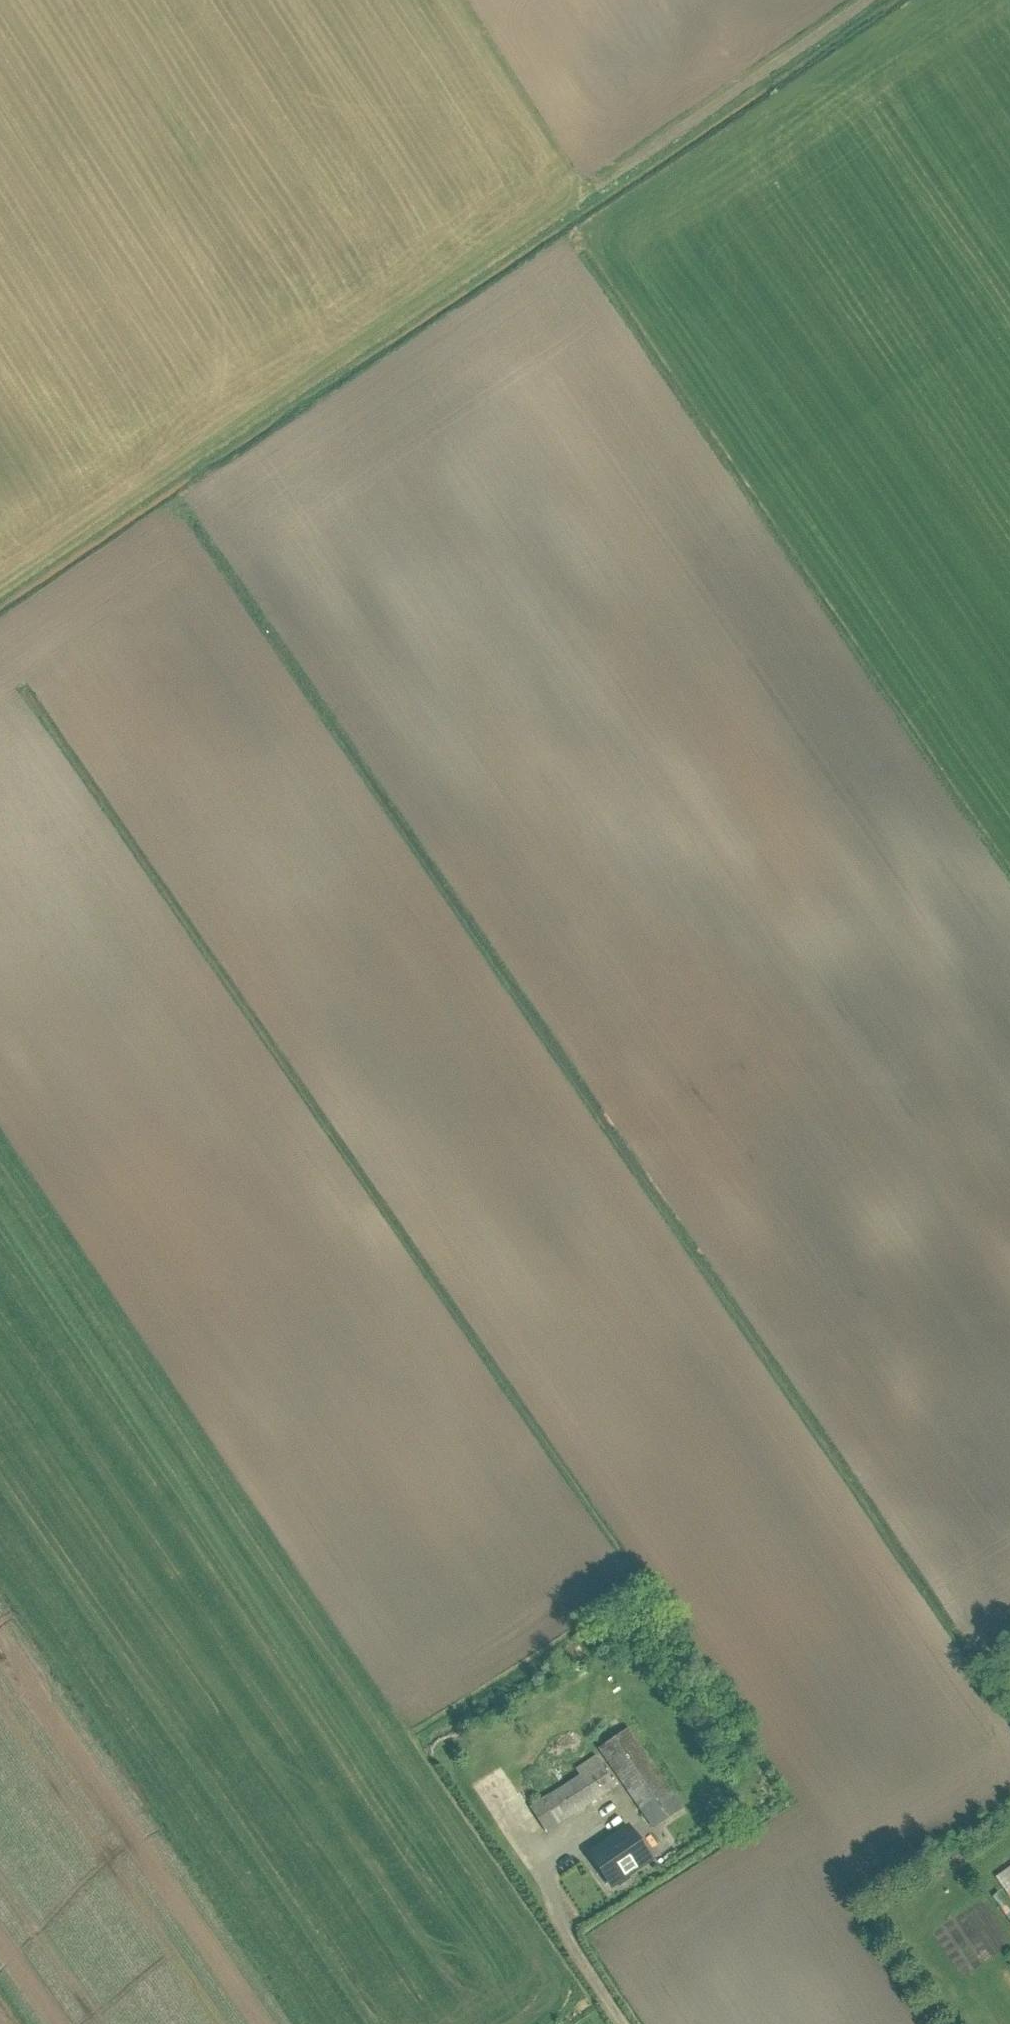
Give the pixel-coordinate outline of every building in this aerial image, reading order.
[(628,1728),(598,1748),(611,1767),(620,1782),(644,1816),(674,1797),(628,1728)] [(544,1833),(616,1785),(605,1770),(595,1756),(575,1769),(579,1775),(529,1807),(544,1833)] [(618,1884),(627,1879),(628,1873),(649,1859),(629,1829),(590,1856),(610,1885),(613,1883),(618,1884)]
